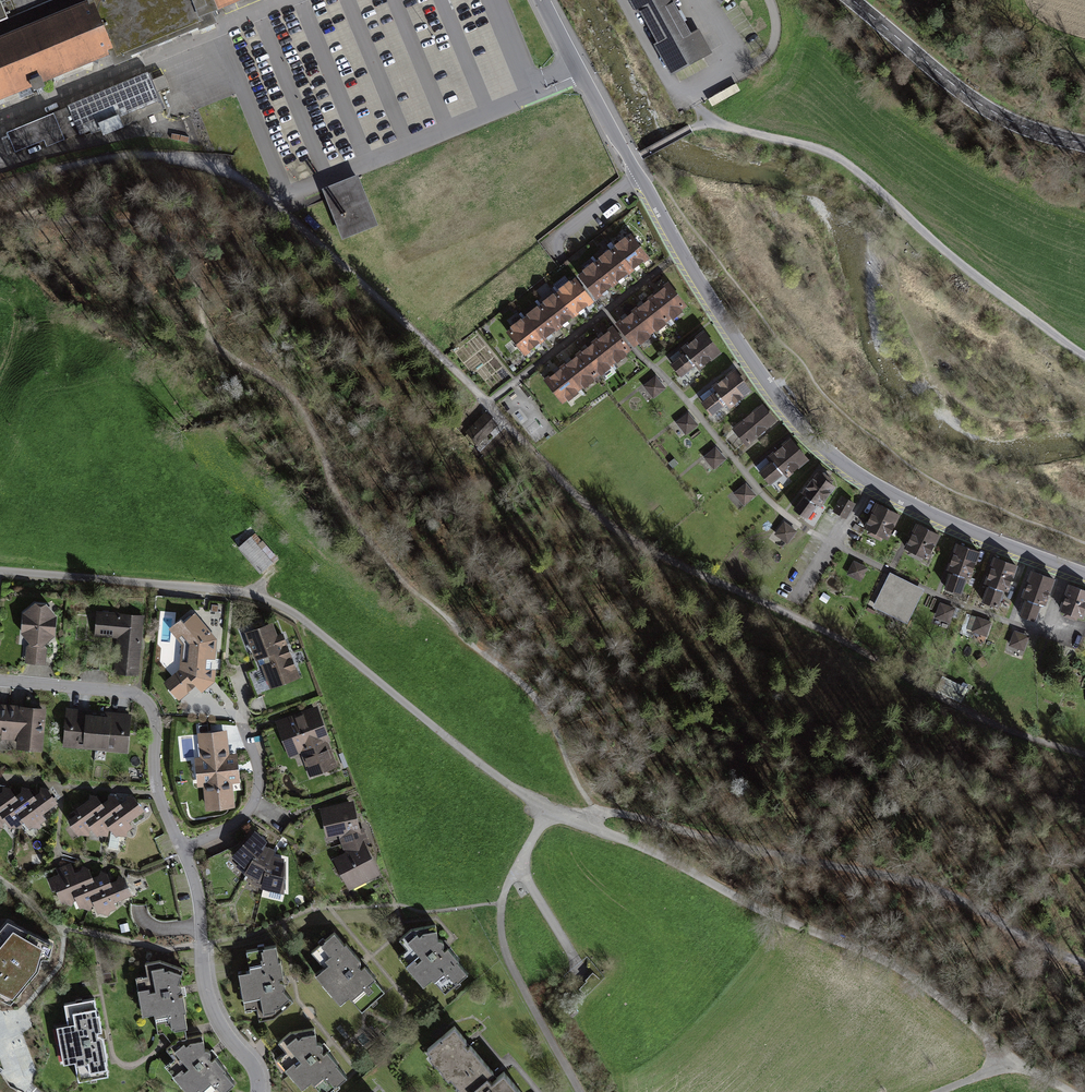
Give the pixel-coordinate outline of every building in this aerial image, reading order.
[(56,0),(0,0),(0,23),(56,0)] [(203,0),(86,0),(88,3),(110,56),(112,60),(133,51),(210,19),(209,14),(203,0)] [(209,14),(243,0),(203,0),(209,14)] [(670,75),(709,53),(678,0),(628,0),(670,75)] [(88,3),(0,39),(0,101),(110,56),(88,3)] [(149,75),(7,131),(16,154),(46,142),(48,146),(93,128),(96,135),(162,109),(149,75)] [(729,93),(740,86),(737,81),(726,87),(729,93)] [(357,173),(322,188),(343,239),(378,224),(357,173)] [(634,280),(651,267),(633,243),(616,256),(634,280)] [(618,292),(634,280),(616,256),(599,269),(618,292)] [(601,305),(618,292),(599,269),(583,281),(601,305)] [(580,321),(597,308),(579,284),(562,297),(580,321)] [(671,290),(654,303),(674,329),(691,316),(671,290)] [(562,334),(580,321),(562,297),(545,311),(562,334)] [(654,303),(638,316),(657,342),(674,329),(654,303)] [(545,347),(562,334),(545,311),(528,324),(545,347)] [(638,316),(621,329),(640,355),(657,342),(638,316)] [(527,360),(545,347),(528,324),(511,337),(527,360)] [(619,371),(636,358),(616,332),(599,345),(619,371)] [(701,379),(726,362),(709,338),(684,356),(688,361),(674,371),(686,386),(699,376),(701,379)] [(602,384),(619,371),(599,345),(582,358),(602,384)] [(584,397),(602,384),(582,358),(565,371),(584,397)] [(567,410),(584,397),(565,371),(548,384),(567,410)] [(664,387),(655,376),(644,385),(654,396),(664,387)] [(734,417),(756,398),(739,378),(717,397),(720,401),(705,410),(716,426),(731,414),(734,417)] [(751,454),(782,428),(766,410),(735,435),(751,454)] [(492,413),(470,435),(487,452),(509,430),(492,413)] [(697,424),(687,413),(677,422),(686,433),(697,424)] [(724,459),(714,448),(704,456),(714,468),(724,459)] [(800,479),(814,468),(797,449),(776,466),(778,469),(763,480),(776,493),(797,474),(800,479)] [(827,514),(843,493),(823,478),(806,499),(810,502),(798,517),(811,527),(823,511),(827,514)] [(755,496),(745,484),(735,493),(744,504),(755,496)] [(894,551),(907,521),(880,511),(867,538),(894,551)] [(796,531),(784,522),(775,534),(787,543),(796,531)] [(256,533),(238,549),(260,574),(278,558),(256,533)] [(909,560),(931,571),(943,542),(922,533),(909,560)] [(950,578),(976,586),(984,560),(960,551),(950,578)] [(854,561),(847,574),(861,582),(868,568),(854,561)] [(989,592),(1014,600),(1023,572),(999,564),(989,592)] [(923,590),(889,573),(874,604),(908,621),(923,590)] [(1025,599),(1046,607),(1054,579),(1035,573),(1025,599)] [(953,581),(948,595),(965,601),(970,587),(953,581)] [(1082,620),(1084,610),(1084,590),(1069,586),(1060,613),(1082,620)] [(1007,600),(992,595),(986,609),(1001,614),(1007,600)] [(20,660),(51,663),(55,605),(24,603),(20,660)] [(952,624),(957,609),(941,603),(935,617),(952,624)] [(1030,609),(1024,623),(1039,629),(1044,614),(1030,609)] [(113,672),(137,674),(142,614),(97,611),(95,635),(116,637),(113,672)] [(987,636),(992,622),(975,616),(970,630),(987,636)] [(298,675),(276,621),(247,632),(269,687),(298,675)] [(189,698),(217,700),(224,626),(196,624),(189,698)] [(1025,651),(1031,637),(1014,630),(1009,645),(1025,651)] [(962,703),(968,687),(943,677),(936,694),(962,703)] [(46,707),(0,702),(0,744),(42,748),(46,707)] [(130,715),(69,709),(65,744),(126,750),(130,715)] [(296,713),(277,717),(280,730),(299,726),(296,713)] [(303,768),(342,750),(326,715),(287,733),(303,768)] [(198,799),(233,798),(231,734),(196,735),(198,799)] [(29,830),(43,820),(39,815),(56,803),(47,791),(39,789),(31,794),(27,789),(20,788),(11,794),(6,785),(0,785),(0,821),(2,820),(9,829),(21,821),(29,830)] [(108,829),(116,838),(130,829),(127,824),(143,811),(135,799),(126,797),(118,803),(114,797),(107,796),(98,802),(93,794),(72,792),(70,800),(76,809),(70,813),(74,820),(69,824),(78,837),(89,829),(97,837),(108,829)] [(354,802),(320,809),(326,838),(360,831),(354,802)] [(292,864),(257,841),(232,870),(249,884),(267,897),(288,901),(292,864)] [(366,844),(334,859),(348,890),(381,875),(366,844)] [(99,914),(114,908),(112,904),(130,896),(124,881),(81,869),(72,873),(69,867),(58,871),(61,877),(49,882),(53,892),(56,890),(62,903),(77,897),(81,908),(94,902),(99,914)] [(13,990),(36,961),(42,937),(13,921),(0,936),(0,982),(13,990)] [(325,954),(331,946),(322,938),(315,946),(325,954)] [(456,1001),(485,974),(450,938),(421,965),(456,1001)] [(366,1021),(399,986),(352,941),(318,976),(366,1021)] [(275,1010),(277,1023),(308,1016),(295,951),(261,958),(265,979),(252,982),(258,1013),(275,1010)] [(141,1012),(187,1007),(181,958),(136,964),(141,1012)] [(600,981),(592,973),(585,979),(587,982),(580,989),(585,995),(600,981)] [(78,1080),(109,1074),(94,995),(63,1001),(67,1021),(57,1023),(64,1061),(74,1059),(78,1080)] [(469,1091),(505,1060),(460,1009),(424,1040),(469,1091)] [(362,1080),(321,1029),(288,1056),(317,1091),(347,1091),(362,1080)] [(249,1088),(220,1048),(185,1072),(199,1091),(243,1091),(249,1088)] [(505,1060),(469,1091),(533,1091),(505,1060)] [(375,1079),(360,1091),(387,1091),(375,1079)]
